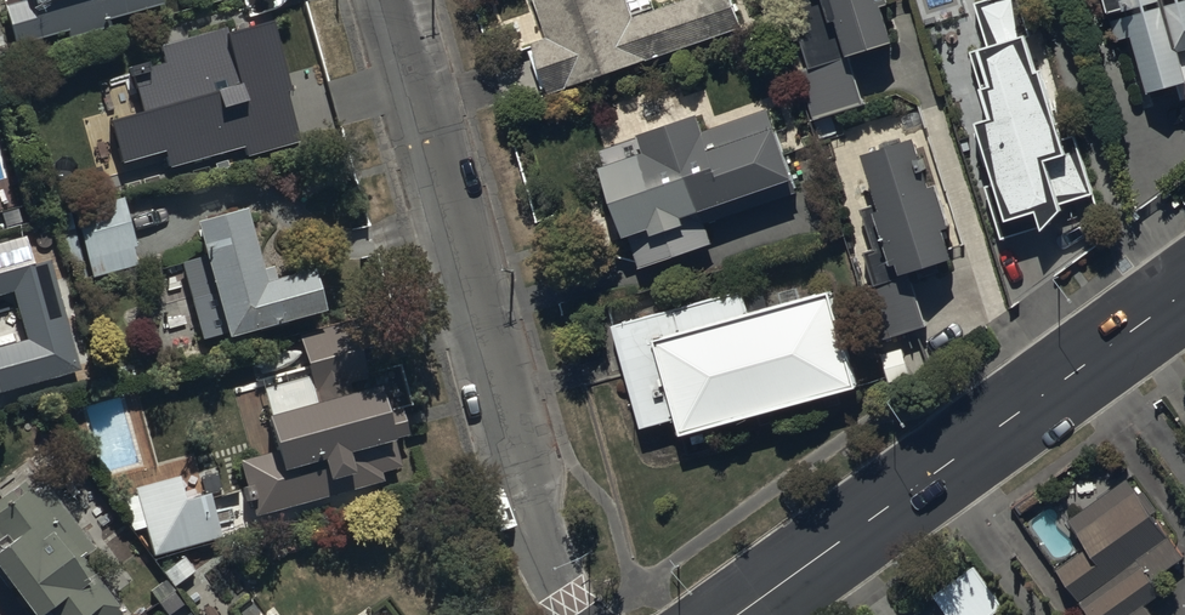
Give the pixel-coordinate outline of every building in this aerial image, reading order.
[(17,52),(68,38),(70,47),(111,36),(109,27),(162,13),(158,0),(27,0),(28,4),(6,9),(17,52)] [(739,24),(731,0),(670,0),(633,13),(628,0),(534,0),(546,34),(531,39),(549,90),(739,24)] [(806,21),(797,24),(809,65),(797,68),(811,115),(865,99),(849,45),(892,32),(883,0),(800,0),(806,21)] [(975,113),(995,178),(985,181),(1000,231),(1040,219),(1059,198),(1089,189),(1071,132),(1062,134),(1040,61),(1032,63),(1024,34),(1029,32),(1019,0),(975,0),(986,36),(976,39),(988,77),(979,79),(988,109),(975,113)] [(1115,35),(1130,31),(1144,82),(1173,74),(1180,98),(1184,97),(1184,0),(1105,0),(1115,35)] [(227,38),(163,56),(168,73),(136,82),(147,123),(114,133),(125,171),(168,158),(173,175),(245,155),(249,166),(303,151),(289,102),(295,102),(277,36),(230,49),(227,38)] [(794,191),(766,104),(703,124),(696,105),(638,124),(644,143),(598,158),(621,230),(625,229),(637,264),(710,240),(704,220),(794,191)] [(878,345),(926,331),(913,288),(955,275),(951,260),(953,259),(944,232),(953,230),(941,189),(932,191),(917,139),(863,155),(879,207),(861,213),(873,255),(866,257),(877,293),(864,297),(877,341),(878,345)] [(75,209),(92,275),(138,263),(133,245),(137,244),(124,196),(75,209)] [(251,228),(203,242),(213,280),(189,287),(202,335),(210,333),(217,359),(234,355),(235,359),(331,333),(316,281),(270,294),(251,228)] [(86,381),(54,268),(35,273),(28,246),(0,253),(0,405),(86,381)] [(857,383),(828,283),(747,306),(741,286),(612,322),(641,424),(674,415),(679,433),(857,383)] [(276,449),(239,458),(252,511),(383,479),(380,469),(399,464),(392,434),(423,426),(419,410),(404,414),(401,401),(386,405),(379,378),(348,385),(337,341),(304,349),(315,396),(266,408),(276,449)] [(1056,559),(1095,614),(1159,614),(1144,595),(1158,585),(1149,572),(1181,550),(1126,471),(1068,511),(1087,538),(1056,559)] [(179,473),(134,486),(137,495),(123,499),(131,529),(145,525),(154,556),(170,552),(183,570),(192,563),(199,570),(219,562),(212,537),(237,529),(233,516),(217,520),(208,489),(193,494),(188,477),(181,479),(179,473)] [(94,575),(106,566),(45,484),(34,493),(22,478),(0,495),(0,565),(36,613),(33,614),(124,614),(94,575)] [(949,614),(982,614),(1000,601),(966,557),(928,587),(949,614)]
